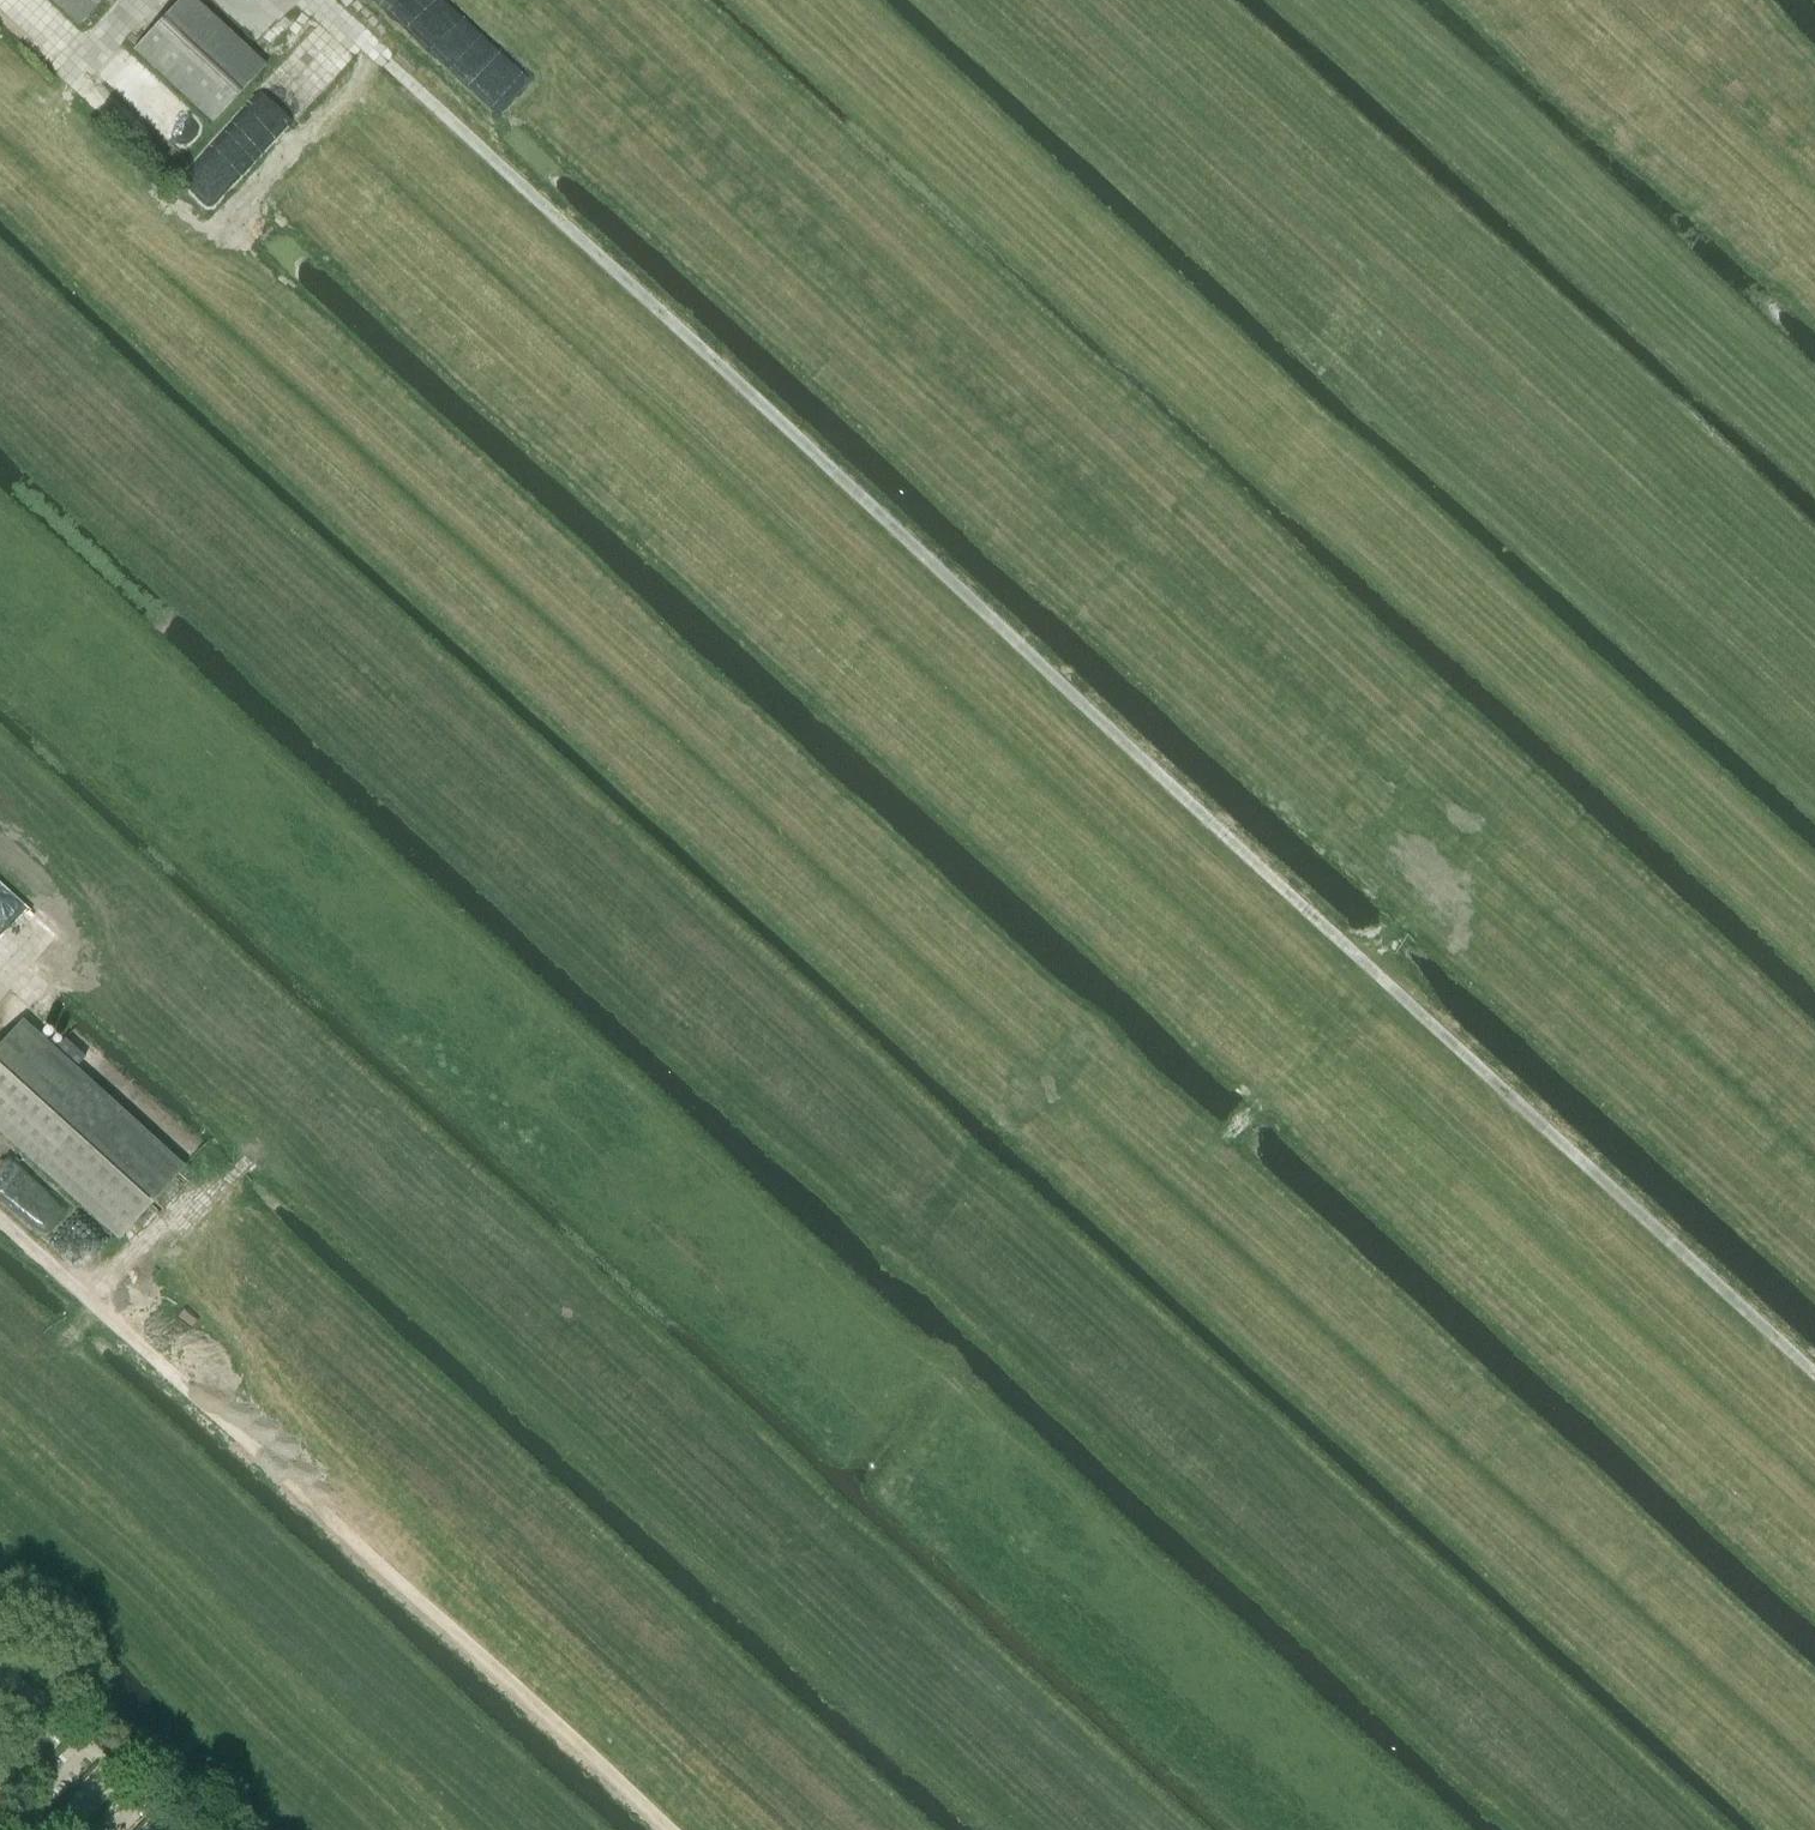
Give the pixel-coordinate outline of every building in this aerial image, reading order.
[(93,7),(100,0),(53,0),(78,23),(93,7)] [(133,49),(212,122),(265,66),(194,0),(179,0),(133,49)] [(0,1044),(0,1126),(121,1236),(181,1169),(72,1071),(85,1057),(65,1038),(52,1052),(19,1023),(0,1044)]
